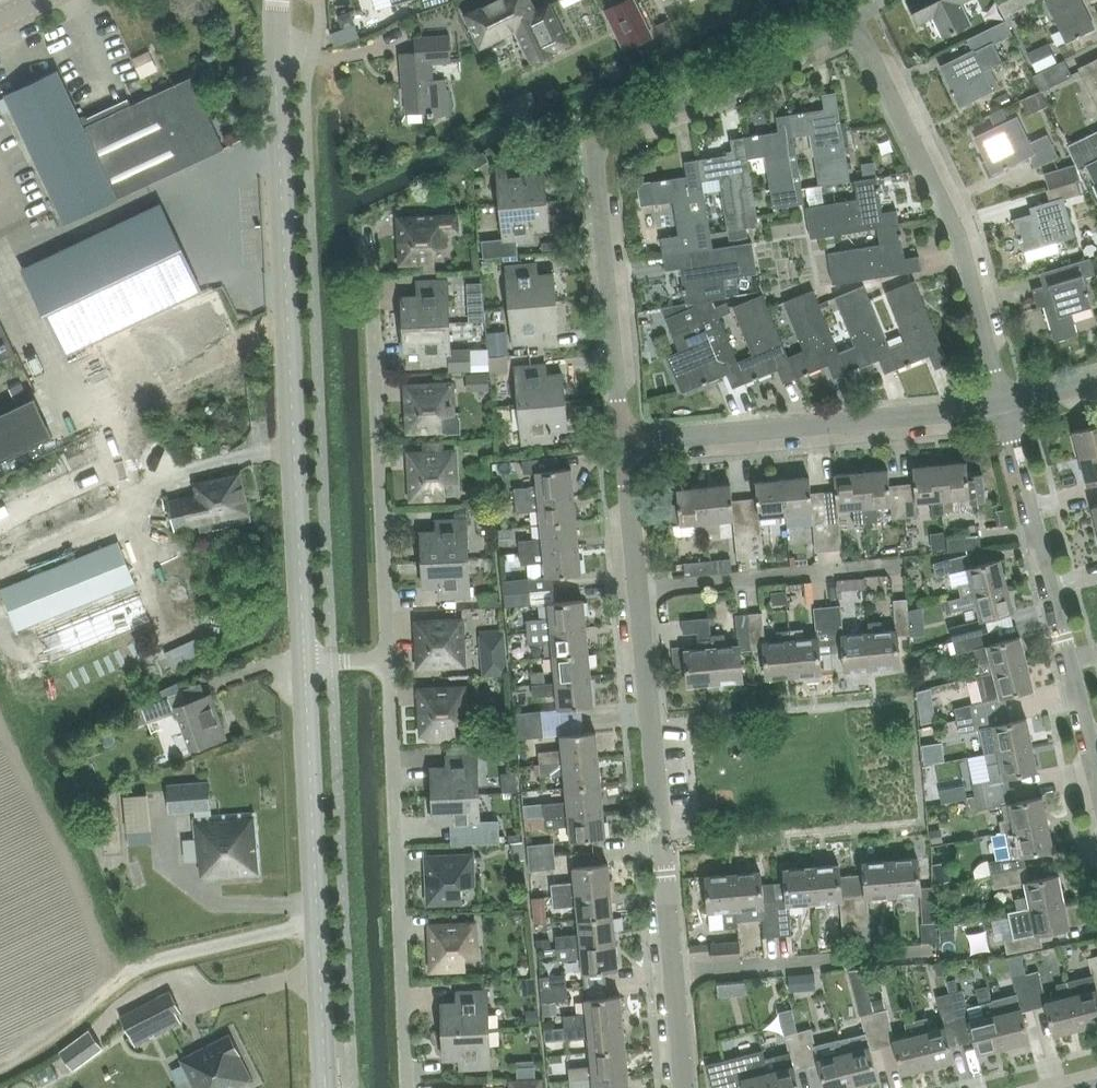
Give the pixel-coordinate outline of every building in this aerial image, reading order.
[(369,9),(387,6),(386,0),(368,0),(369,9)] [(465,14),(481,47),(517,30),(522,40),(532,61),(542,56),(568,44),(549,6),(536,12),(536,11),(532,13),(526,0),(494,0),(465,14)] [(636,0),(623,0),(606,9),(625,48),(652,34),(636,0)] [(969,0),(915,0),(910,3),(920,23),(932,18),(941,37),(971,23),(962,3),(969,0)] [(1006,20),(1006,19),(1009,25),(1014,23),(1010,14),(1038,0),(1008,0),(999,4),(1005,16),(1006,20)] [(1095,28),(1081,0),(1078,1),(1077,0),(1046,0),(1067,42),(1095,28)] [(967,38),(973,52),(942,67),(960,106),(992,91),(991,89),(999,84),(991,67),(1003,61),(995,43),(1014,34),(1009,25),(1006,19),(1006,20),(967,38)] [(329,32),(334,47),(360,38),(355,23),(329,32)] [(432,63),(452,62),(450,35),(415,38),(416,52),(401,54),(404,95),(406,95),(408,113),(429,112),(429,116),(434,116),(434,115),(451,114),(450,90),(446,90),(446,80),(433,81),(432,63)] [(132,58),(141,78),(158,71),(149,51),(132,58)] [(1079,68),(1096,105),(1096,59),(1079,68)] [(1065,60),(1033,75),(1042,91),(1073,76),(1065,60)] [(6,98),(20,127),(66,223),(225,149),(211,119),(207,121),(187,79),(132,105),(132,104),(118,111),(91,124),(89,121),(84,119),(80,121),(58,73),(6,98)] [(790,114),(794,136),(810,134),(817,185),(849,181),(836,92),(822,94),(824,109),(790,114)] [(508,101),(504,103),(512,119),(521,115),(513,99),(508,101)] [(805,203),(794,136),(790,114),(776,116),(778,131),(744,137),(747,159),(765,156),(773,209),(805,203)] [(1016,118),(998,127),(975,138),(986,160),(981,162),(989,178),(1005,170),(1004,168),(1028,156),(1034,169),(1057,158),(1046,136),(1029,144),(1016,118)] [(1066,147),(1078,171),(1087,167),(1096,187),(1096,131),(1066,147)] [(758,226),(747,159),(744,137),(729,139),(732,154),(698,159),(701,182),(718,180),(726,231),(758,226)] [(712,248),(701,182),(698,159),(684,161),(686,176),(651,182),(654,204),(673,201),(678,235),(660,238),(663,256),(712,248)] [(861,163),(863,177),(877,176),(875,162),(861,163)] [(499,205),(545,201),(542,173),(496,178),(499,205)] [(810,238),(876,227),(897,223),(895,211),(883,213),(876,178),(854,182),(857,198),(805,207),(810,238)] [(1062,200),(1079,195),(1075,183),(1046,192),(1049,203),(1039,206),(1041,212),(1013,220),(1023,252),(1072,238),(1062,200)] [(482,242),(484,259),(518,255),(517,244),(521,243),(520,232),(548,230),(545,201),(499,205),(502,240),(482,242)] [(64,357),(204,291),(161,202),(21,268),(64,357)] [(458,215),(444,215),(398,217),(400,263),(434,261),(434,245),(445,245),(445,234),(459,233),(458,215)] [(897,223),(876,227),(879,244),(828,253),(833,284),(922,270),(919,255),(905,258),(897,223)] [(712,248),(663,256),(665,270),(680,268),(685,304),(707,300),(704,282),(756,273),(751,242),(712,248)] [(1090,257),(1068,265),(1038,274),(1042,286),(1032,289),(1036,301),(1042,299),(1055,341),(1078,334),(1071,312),(1092,305),(1083,277),(1095,274),(1090,257)] [(518,264),(505,265),(506,278),(519,276),(518,264)] [(509,306),(554,302),(551,274),(519,276),(506,278),(509,306)] [(889,349),(897,368),(929,356),(935,369),(948,364),(915,281),(885,293),(905,343),(889,349)] [(897,368),(889,349),(864,285),(835,297),(854,346),(837,353),(846,374),(879,360),(884,374),(897,368)] [(846,374),(837,353),(813,291),(784,302),(803,351),(787,358),(796,378),(828,365),(833,379),(846,374)] [(402,323),(448,321),(447,294),(401,296),(402,323)] [(796,378),(787,358),(762,294),(734,306),(753,355),(736,362),(744,383),(777,370),(783,383),(796,378)] [(744,383),(736,362),(718,318),(731,312),(727,302),(714,308),(710,300),(666,318),(673,335),(688,328),(696,350),(682,356),(680,351),(667,356),(682,392),(726,374),(732,388),(744,383)] [(554,302),(509,306),(511,334),(557,330),(554,302)] [(186,309),(169,317),(167,313),(165,310),(145,319),(147,323),(149,327),(133,334),(52,373),(80,429),(94,422),(164,389),(220,363),(210,343),(194,309),(192,306),(186,309)] [(17,353),(0,318),(0,361),(17,353)] [(448,321),(402,323),(403,352),(419,352),(419,368),(433,368),(433,366),(448,365),(449,370),(470,369),(469,349),(449,349),(448,321)] [(509,358),(509,339),(488,338),(488,358),(509,358)] [(518,406),(563,402),(561,373),(549,375),(548,361),(514,364),(514,370),(516,377),(518,406)] [(467,374),(467,391),(489,391),(489,374),(467,374)] [(9,388),(15,399),(26,394),(21,382),(9,388)] [(459,413),(452,413),(451,383),(406,385),(407,431),(442,429),(442,433),(445,433),(445,434),(461,433),(460,417),(459,417),(459,413)] [(0,415),(0,463),(55,437),(37,398),(0,415)] [(563,402),(518,406),(520,434),(522,446),(556,443),(554,431),(566,430),(563,402)] [(1096,453),(1096,424),(1073,430),(1080,457),(1096,453)] [(444,481),(456,480),(454,451),(409,453),(411,499),(445,497),(444,481)] [(1080,457),(1087,484),(1096,481),(1096,453),(1080,457)] [(514,501),(572,495),(570,469),(557,470),(556,457),(521,461),(522,474),(535,472),(536,486),(513,488),(514,501)] [(943,498),(944,511),(956,510),(955,497),(970,495),(971,503),(986,502),(983,474),(968,475),(967,460),(939,463),(943,498)] [(944,511),(943,498),(939,463),(913,465),(915,481),(902,482),(906,516),(919,515),(918,500),(931,499),(932,515),(945,514),(944,511)] [(906,516),(902,482),(890,484),(888,467),(861,470),(865,505),(866,522),(878,521),(877,504),(891,503),(893,517),(906,516)] [(168,499),(174,523),(176,531),(199,526),(201,532),(253,521),(242,470),(191,481),(194,493),(168,499)] [(866,522),(865,505),(861,470),(835,473),(836,489),(823,490),(829,549),(842,548),(838,508),(853,506),(855,523),(866,522)] [(829,549),(823,490),(810,491),(809,475),(782,478),(786,513),(813,510),(817,550),(829,549)] [(760,515),(786,513),(782,478),(756,480),(758,497),(745,498),(751,557),(764,555),(760,515)] [(751,557),(745,498),(732,499),(731,483),(704,486),(708,521),(709,534),(721,533),(720,519),(734,518),(738,558),(751,557)] [(709,534),(708,521),(704,486),(677,489),(680,523),(673,524),(674,534),(677,534),(677,537),(709,534)] [(540,524),(575,521),(572,495),(514,501),(515,514),(539,511),(540,524)] [(520,553),(577,547),(575,521),(540,524),(542,538),(519,541),(520,553)] [(421,559),(467,558),(466,529),(420,531),(421,559)] [(949,550),(981,547),(979,533),(948,536),(949,550)] [(18,631),(137,583),(119,541),(1,588),(18,631)] [(545,577),(553,576),(580,574),(577,547),(520,553),(521,565),(544,563),(545,577)] [(961,596),(1007,584),(1000,558),(971,566),(968,552),(933,561),(937,575),(948,572),(952,587),(958,585),(961,596)] [(467,558),(421,559),(422,588),(468,586),(467,558)] [(685,575),(719,572),(718,559),(684,562),(685,575)] [(837,590),(864,586),(863,576),(836,579),(837,590)] [(503,594),(528,592),(527,580),(502,582),(503,594)] [(985,618),(1002,613),(1013,610),(1007,584),(961,596),(961,597),(949,600),(951,612),(977,606),(980,618),(950,625),(953,639),(988,631),(985,618)] [(527,632),(585,627),(583,600),(555,602),(554,589),(528,592),(503,594),(504,608),(530,605),(548,603),(549,618),(526,620),(527,632)] [(479,592),(481,608),(496,605),(493,590),(479,592)] [(50,665),(153,623),(140,593),(38,635),(50,665)] [(868,623),(868,632),(872,668),(900,665),(897,636),(910,634),(906,598),(893,599),(896,629),(882,631),(881,621),(868,623)] [(840,604),(827,606),(831,653),(843,652),(845,670),(872,668),(868,632),(843,634),(840,604)] [(822,654),(831,653),(827,606),(813,607),(816,637),(804,638),(803,629),(789,630),(793,675),(795,675),(805,674),(805,678),(806,679),(818,678),(819,677),(819,673),(820,672),(820,670),(819,654),(822,654)] [(762,612),(748,613),(752,649),(763,648),(766,677),(793,675),(789,630),(777,631),(777,640),(765,642),(762,612)] [(725,634),(711,635),(715,682),(742,680),(740,650),(752,649),(748,613),(734,615),(737,644),(726,645),(725,634)] [(715,682),(711,635),(709,617),(682,619),(684,634),(698,632),(700,648),(685,649),(684,646),(672,647),(674,671),(687,670),(688,685),(715,682)] [(463,664),(462,649),(461,619),(415,622),(417,667),(463,664)] [(553,656),(588,653),(585,627),(527,632),(528,644),(552,642),(553,656)] [(981,674),(1027,662),(1020,636),(991,644),(988,631),(953,639),(957,653),(974,649),(979,666),(969,669),(971,677),(977,676),(981,675),(981,674)] [(169,664),(199,653),(193,638),(163,649),(169,664)] [(556,682),(590,679),(588,653),(553,656),(556,682)] [(507,673),(506,660),(482,662),(483,675),(507,673)] [(972,715),(1008,708),(1005,695),(1033,688),(1027,662),(981,674),(981,675),(977,676),(983,701),(969,704),(972,715)] [(532,684),(545,683),(544,671),(531,672),(532,684)] [(966,680),(970,700),(980,697),(976,678),(966,680)] [(545,683),(532,684),(533,696),(547,695),(557,694),(558,709),(593,706),(590,679),(556,682),(545,683)] [(527,681),(510,684),(514,703),(531,700),(527,681)] [(454,718),(465,717),(464,687),(418,689),(420,734),(420,738),(428,743),(448,743),(453,736),(455,736),(455,733),(454,718)] [(915,688),(917,703),(931,701),(929,687),(915,688)] [(142,705),(148,723),(169,715),(176,713),(183,733),(173,737),(179,754),(189,750),(190,750),(227,737),(212,694),(206,696),(187,703),(181,689),(142,705)] [(985,754),(1032,744),(1026,718),(1011,721),(1008,708),(972,715),(975,729),(993,725),(996,740),(983,742),(985,754)] [(935,709),(919,713),(921,728),(937,724),(935,709)] [(516,726),(541,724),(539,711),(514,713),(516,726)] [(541,724),(516,726),(517,739),(542,736),(541,724)] [(563,761),(598,758),(595,732),(561,735),(562,749),(538,752),(539,764),(563,761)] [(942,742),(922,745),(924,763),(945,761),(942,742)] [(975,797),(1010,789),(1008,777),(1037,771),(1032,744),(985,754),(990,779),(972,782),(975,797)] [(472,753),(447,754),(448,765),(479,764),(478,753),(472,753)] [(565,787),(600,784),(598,758),(563,761),(539,764),(540,765),(532,765),(532,768),(533,777),(558,775),(559,782),(565,782),(565,787)] [(448,765),(430,766),(431,794),(480,792),(479,764),(448,765)] [(209,781),(168,784),(170,811),(195,809),(211,808),(209,781)] [(568,813),(602,810),(600,784),(565,787),(568,813)] [(965,784),(952,787),(955,800),(967,797),(965,784)] [(532,802),(559,798),(557,785),(530,788),(532,802)] [(1001,832),(1048,822),(1042,796),(1013,802),(1010,789),(975,797),(978,810),(1002,805),(1005,820),(999,821),(1001,832)] [(480,792),(431,794),(432,823),(450,822),(467,821),(481,821),(480,792)] [(123,797),(127,832),(150,830),(146,794),(123,797)] [(558,814),(544,815),(546,829),(569,826),(570,840),(605,837),(602,810),(568,813),(558,814)] [(196,837),(196,838),(198,860),(198,863),(202,880),(261,876),(255,812),(197,816),(197,821),(195,821),(196,837)] [(522,817),(523,829),(544,827),(543,815),(522,817)] [(481,821),(467,821),(468,844),(500,842),(499,820),(481,821)] [(991,875),(1027,867),(1024,855),(1053,849),(1048,822),(1001,832),(997,833),(997,834),(991,836),(996,859),(988,861),(991,875)] [(941,828),(930,830),(932,845),(944,843),(941,828)] [(180,860),(194,859),(193,836),(180,836),(180,860)] [(528,858),(553,855),(552,842),(527,845),(528,858)] [(461,885),(472,885),(471,854),(426,856),(428,902),(462,901),(461,885)] [(553,855),(528,858),(529,871),(554,869),(553,855)] [(922,922),(935,921),(932,885),(919,886),(917,856),(889,859),(893,895),(919,892),(922,922)] [(974,877),(990,873),(986,858),(970,862),(974,877)] [(853,892),(856,928),(869,927),(866,897),(892,895),(889,859),(862,861),(863,873),(865,891),(853,892)] [(948,861),(934,865),(938,883),(952,880),(948,861)] [(575,893),(610,890),(608,863),(573,867),(574,882),(551,884),(552,896),(575,893)] [(838,863),(811,866),(814,901),(840,899),(842,929),(856,928),(853,892),(851,874),(839,875),(838,863)] [(788,903),(814,901),(811,866),(783,868),(784,881),(773,882),(778,934),(790,933),(788,903)] [(1017,910),(1064,900),(1059,874),(1029,880),(1027,867),(991,875),(994,888),(1025,882),(1028,896),(1015,899),(1017,910)] [(759,870),(733,872),(737,921),(762,919),(764,936),(778,934),(773,882),(772,882),(760,883),(759,870)] [(738,926),(737,921),(733,872),(705,875),(710,929),(738,926)] [(578,920),(613,917),(610,890),(575,893),(552,896),(554,908),(576,905),(578,920)] [(529,893),(529,905),(550,905),(550,894),(529,893)] [(1064,900),(1017,910),(1008,912),(1013,936),(1004,938),(1007,952),(1043,945),(1040,933),(1070,927),(1064,900)] [(557,949),(615,943),(613,917),(578,920),(579,934),(556,936),(557,949)] [(937,942),(936,927),(935,921),(922,922),(922,924),(921,924),(922,943),(937,942)] [(465,952),(476,952),(474,922),(429,924),(431,970),(466,968),(465,952)] [(713,962),(741,959),(739,940),(711,942),(713,962)] [(615,943),(557,949),(558,960),(581,958),(583,973),(618,970),(615,943)] [(1068,982),(1079,1027),(1096,1023),(1096,956),(1088,958),(1092,975),(1068,981),(1068,982)] [(1079,1027),(1068,982),(1056,984),(1060,998),(1047,1001),(1039,971),(1025,974),(1034,1008),(1046,1005),(1053,1034),(1079,1027)] [(1022,1011),(1034,1008),(1025,974),(1012,977),(1019,1008),(1006,1011),(1003,998),(992,1001),(1003,1046),(1029,1040),(1022,1011)] [(540,990),(566,987),(565,975),(539,977),(540,990)] [(718,996),(744,995),(744,980),(717,981),(718,996)] [(566,987),(540,990),(541,1004),(567,1001),(566,987)] [(442,1030),(488,1028),(486,1000),(486,989),(455,989),(457,1001),(441,1002),(442,1030)] [(1003,1046),(992,1001),(967,1007),(963,990),(950,993),(958,1027),(970,1024),(977,1053),(1003,1046)] [(177,1014),(181,1012),(170,991),(120,1017),(131,1038),(144,1031),(148,1039),(181,1022),(177,1014)] [(946,1030),(958,1027),(950,993),(936,997),(944,1027),(931,1030),(927,1017),(916,1020),(919,1033),(927,1066),(953,1060),(946,1030)] [(564,1028),(623,1022),(620,996),(585,999),(587,1014),(563,1016),(564,1028)] [(919,1033),(916,1020),(904,1023),(908,1036),(894,1039),(887,1009),(873,1012),(882,1047),(894,1044),(901,1073),(927,1066),(919,1033)] [(870,1050),(882,1047),(873,1012),(860,1016),(864,1033),(840,1039),(851,1085),(877,1079),(870,1050)] [(590,1052),(625,1048),(623,1022),(564,1028),(566,1040),(589,1038),(590,1052)] [(488,1028),(442,1030),(443,1059),(460,1059),(459,1070),(490,1069),(488,1028)] [(840,1039),(829,1042),(832,1055),(818,1058),(811,1028),(797,1031),(806,1066),(818,1062),(825,1087),(840,1087),(851,1085),(840,1039)] [(806,1066),(797,1031),(784,1035),(789,1053),(774,1056),(777,1069),(767,1071),(771,1087),(799,1087),(794,1069),(806,1066)] [(562,1047),(563,1033),(547,1032),(547,1046),(562,1047)] [(230,1034),(180,1059),(195,1087),(237,1087),(236,1086),(251,1078),(240,1055),(240,1054),(230,1034)] [(767,1071),(762,1050),(737,1057),(734,1047),(721,1050),(724,1060),(706,1064),(712,1087),(718,1087),(730,1085),(742,1082),(744,1087),(771,1087),(767,1071)] [(569,1080),(628,1075),(625,1048),(590,1052),(592,1066),(568,1068),(569,1080)] [(569,1080),(570,1087),(629,1087),(628,1075),(569,1080)] [(518,1079),(508,1079),(509,1087),(543,1087),(543,1078),(518,1079)]
